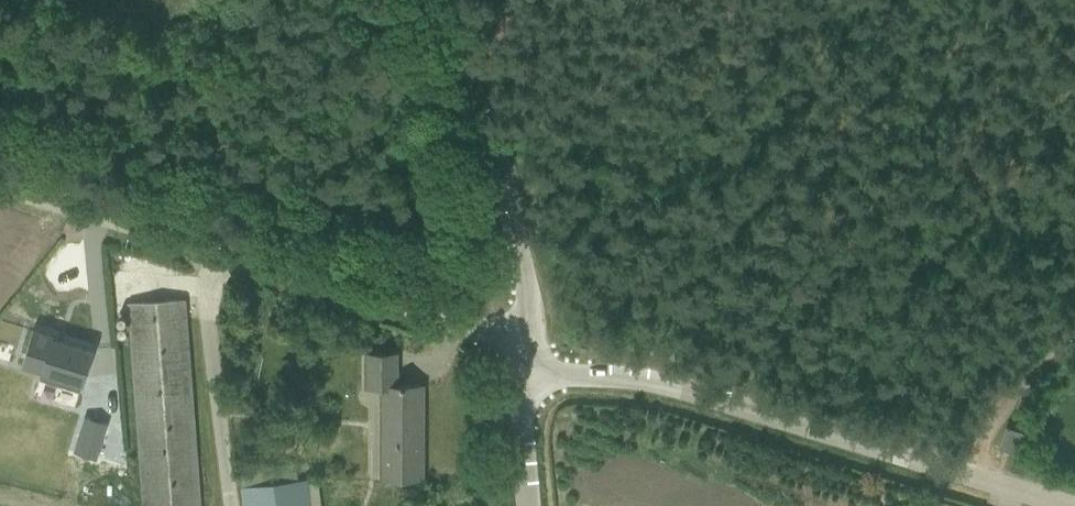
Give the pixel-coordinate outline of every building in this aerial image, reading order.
[(183,299),(129,303),(145,505),(198,505),(183,299)] [(36,373),(106,367),(104,331),(33,338),(36,373)] [(371,479),(423,479),(423,386),(396,386),(397,355),(365,354),(365,389),(372,389),(371,479)] [(107,482),(120,482),(119,461),(106,461),(107,482)] [(318,490),(308,491),(307,479),(297,480),(295,464),(239,471),(244,505),(321,505),(318,490)]
